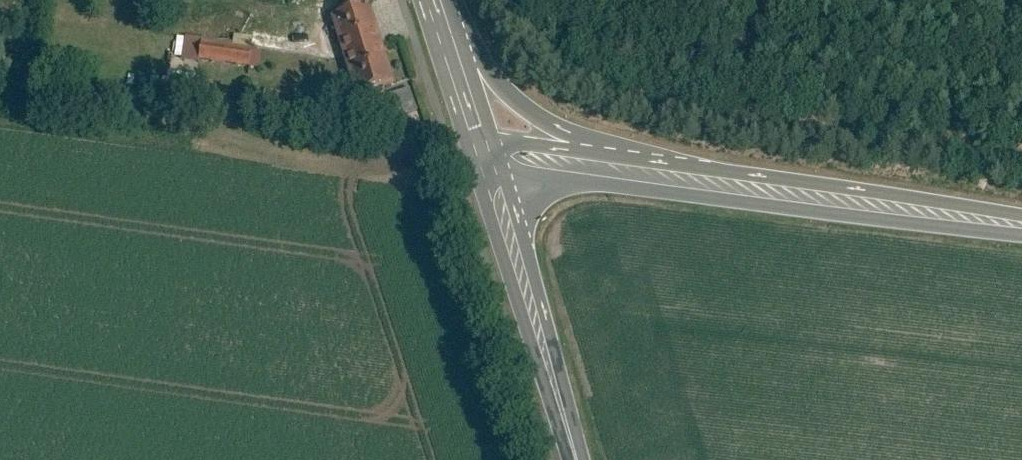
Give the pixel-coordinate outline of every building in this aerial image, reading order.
[(396,87),(370,9),(331,22),(356,100),(396,87)] [(253,51),(202,43),(199,64),(250,71),(253,51)]
